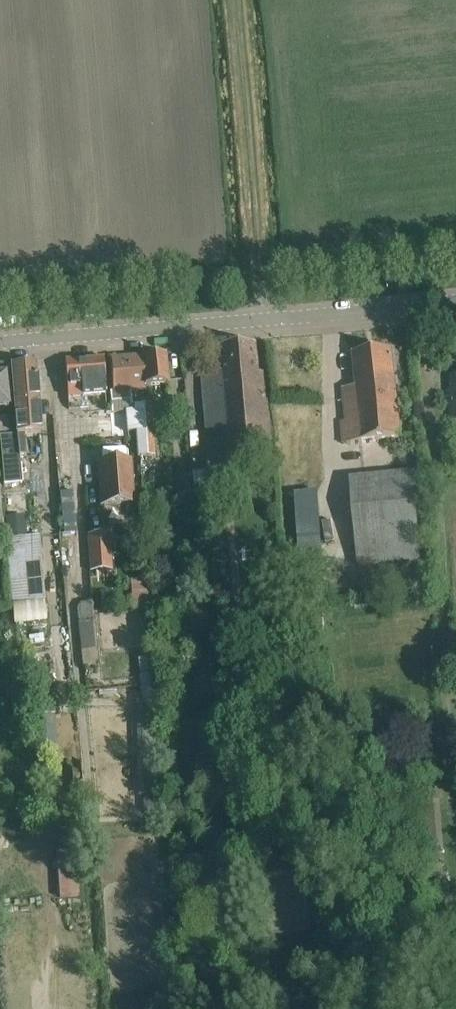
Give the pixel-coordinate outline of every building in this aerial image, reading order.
[(209,447),(226,446),(269,442),(263,374),(257,374),(254,343),(218,346),(221,377),(203,379),(209,447)] [(342,422),(345,442),(401,435),(391,348),(353,352),(357,386),(343,387),(347,421),(342,422)] [(126,412),(128,433),(147,431),(149,461),(171,459),(168,430),(172,429),(170,403),(135,406),(134,391),(146,390),(145,387),(168,385),(166,355),(111,359),(113,379),(114,391),(111,392),(112,413),(126,412)] [(106,395),(105,378),(104,358),(66,360),(68,398),(106,395)] [(14,384),(17,436),(0,437),(0,449),(3,486),(21,485),(19,458),(25,457),(24,435),(41,434),(36,362),(12,364),(14,384)] [(9,411),(6,375),(0,376),(0,412),(9,411)] [(126,412),(112,413),(107,413),(107,411),(98,412),(100,435),(128,433),(126,412)] [(134,482),(135,482),(132,440),(100,442),(104,505),(127,504),(127,502),(135,502),(134,482)] [(226,446),(209,447),(206,448),(211,506),(230,505),(226,446)] [(415,492),(415,491),(414,469),(351,474),(358,567),(421,562),(416,501),(424,500),(423,492),(415,492)] [(72,492),(60,493),(65,534),(77,533),(72,492)] [(329,644),(320,492),(297,493),(306,646),(329,644)] [(3,529),(4,540),(6,540),(11,605),(44,602),(39,539),(33,539),(32,527),(3,529)] [(110,534),(89,535),(91,572),(112,570),(110,534)] [(150,570),(135,571),(136,580),(132,580),(133,604),(152,603),(150,570)] [(77,604),(84,668),(106,665),(104,650),(126,647),(123,619),(109,620),(107,601),(77,604)] [(162,711),(155,644),(140,646),(147,712),(162,711)]
